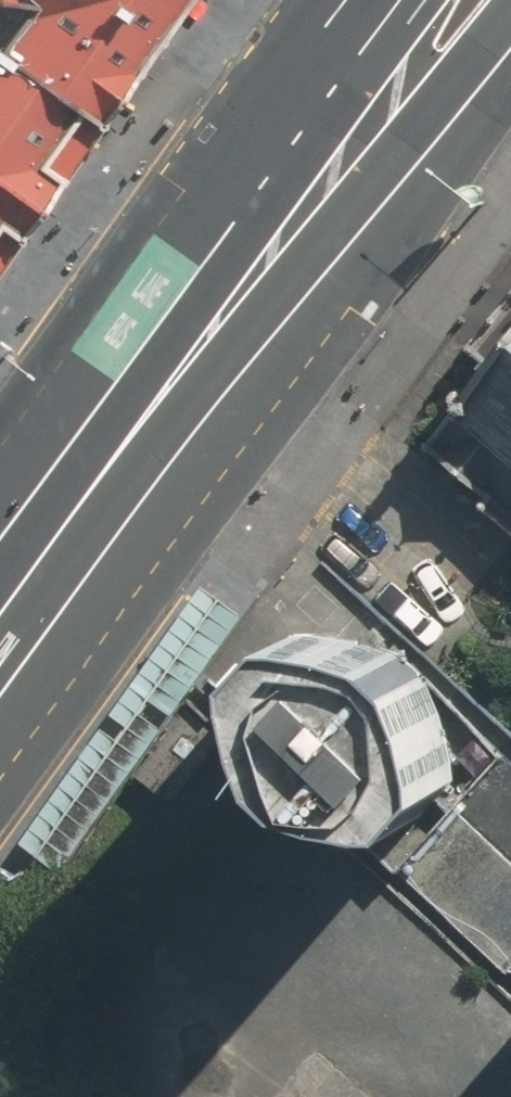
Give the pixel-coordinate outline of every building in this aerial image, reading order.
[(9,32),(0,26),(0,262),(179,0),(31,0),(9,32)] [(470,347),(491,365),(453,412),(429,446),(510,510),(510,296),(470,347)] [(18,839),(63,871),(245,615),(201,583),(18,839)] [(298,636),(263,672),(267,703),(240,733),(510,985),(510,757),(423,678),(397,654),(359,642),(323,635),(298,636)] [(257,653),(250,662),(257,668),(265,659),(257,653)] [(231,692),(215,679),(209,685),(204,692),(228,712),(239,699),(231,692)] [(226,738),(190,716),(146,783),(181,806),(226,738)]
